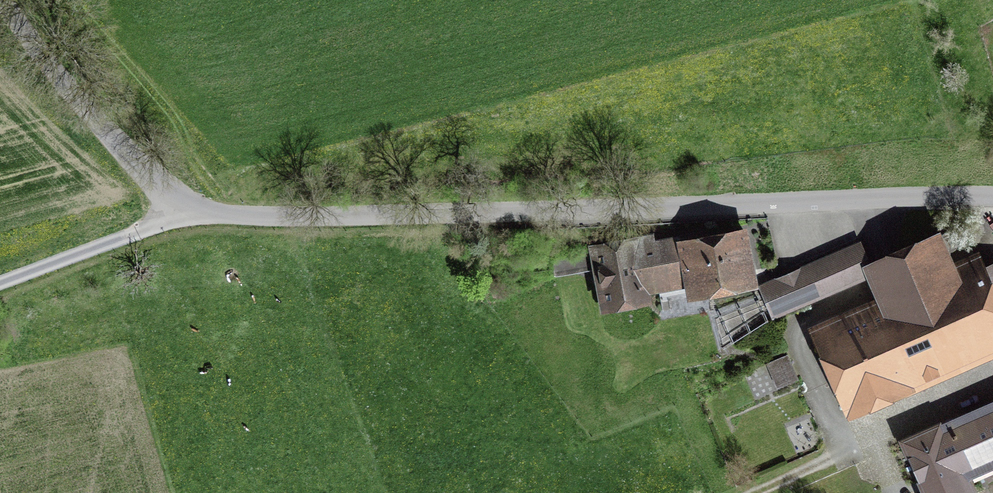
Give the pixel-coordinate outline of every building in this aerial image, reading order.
[(745,234),(693,244),(682,246),(686,267),(690,266),(694,287),(699,291),(707,290),(708,287),(746,280),(742,257),(749,255),(745,234)] [(631,245),(598,251),(596,240),(550,249),(553,262),(598,253),(608,304),(644,297),(643,292),(660,289),(661,299),(667,298),(666,292),(694,287),(690,266),(686,267),(682,246),(693,244),(691,237),(653,244),(652,239),(631,243),(631,245)] [(955,282),(937,240),(871,269),(873,271),(889,310),(825,339),(854,407),(903,386),(899,377),(992,335),(992,265),(955,282)] [(861,245),(762,287),(774,314),(873,271),(871,269),(861,245)] [(726,314),(735,335),(768,323),(759,301),(726,314)] [(779,383),(798,377),(790,353),(771,359),(779,383)] [(939,426),(939,425),(903,441),(926,492),(975,492),(965,471),(969,470),(971,476),(992,466),(992,402),(939,426)]
